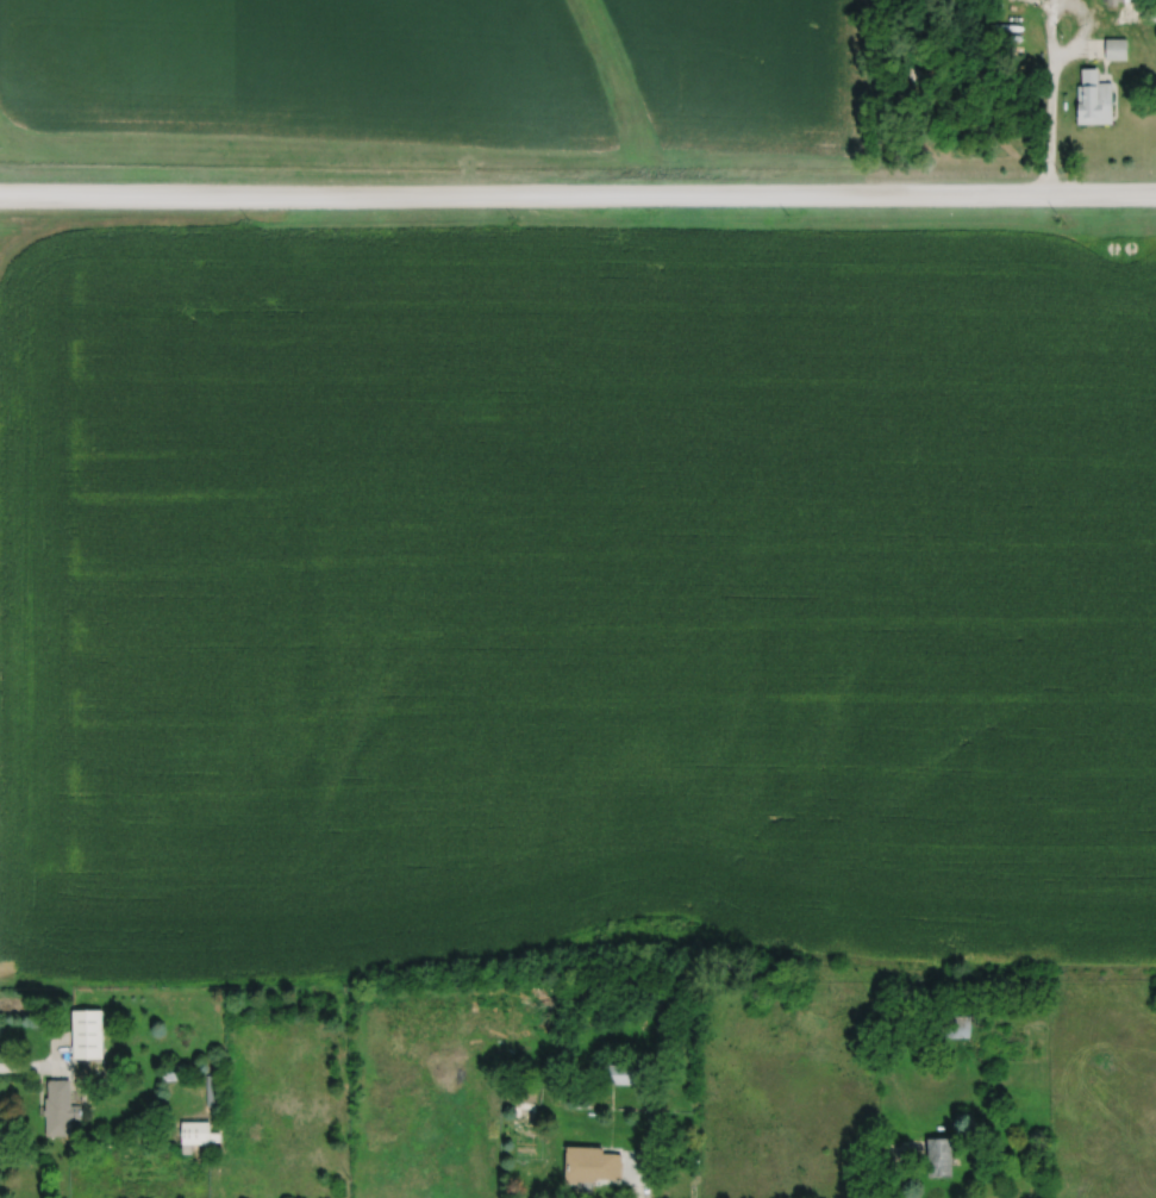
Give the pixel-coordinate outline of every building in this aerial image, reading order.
[(1126,61),(1126,39),(1104,39),(1104,61),(1126,61)] [(1110,84),(1076,84),(1076,124),(1110,124),(1110,84)] [(73,1009),(73,1059),(103,1059),(103,1009),(73,1009)] [(969,1038),(969,1016),(939,1016),(939,1038),(969,1038)] [(598,1084),(642,1084),(642,1065),(598,1065),(598,1084)] [(46,1136),(70,1136),(70,1118),(80,1118),(80,1106),(70,1106),(70,1079),(46,1079),(46,1136)] [(210,1122),(182,1122),(182,1143),(218,1143),(218,1133),(210,1133),(210,1122)] [(949,1138),(926,1138),(926,1176),(949,1176),(949,1138)] [(562,1183),(625,1183),(625,1174),(648,1174),(648,1149),(562,1149),(562,1183)]
